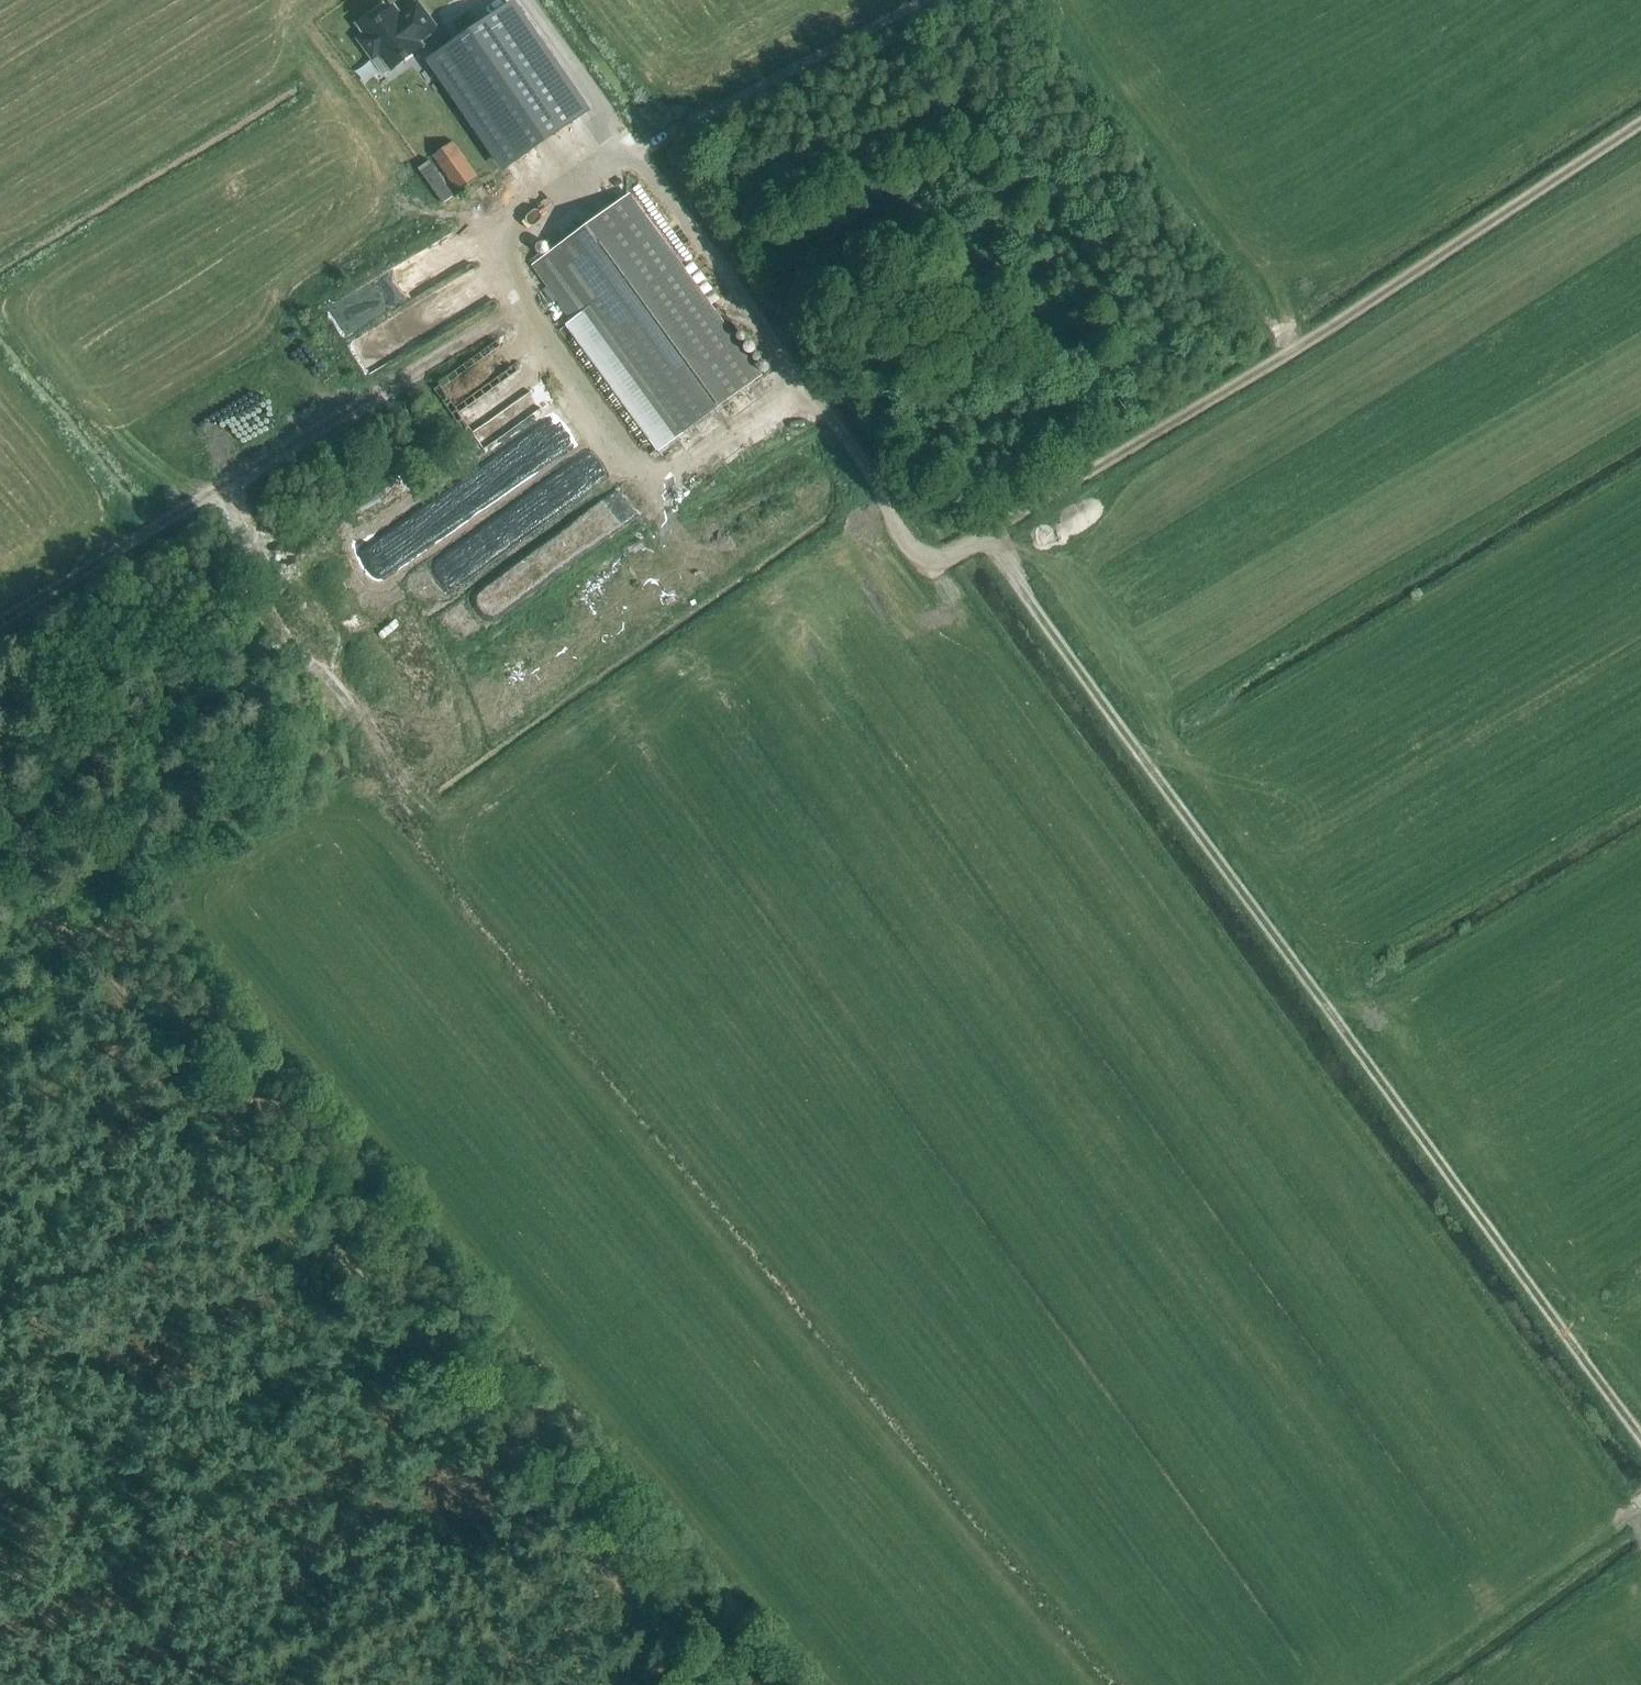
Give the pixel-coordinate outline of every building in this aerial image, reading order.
[(502,171),(590,110),(515,0),(427,60),(502,171)] [(420,42),(437,29),(418,4),(401,17),(395,8),(388,13),(381,18),(376,12),(358,25),(366,36),(360,40),(374,59),(380,54),(391,69),(423,46),(420,42)] [(459,193),(480,178),(455,143),(434,159),(459,193)] [(430,162),(418,170),(443,206),(454,199),(430,162)] [(763,377),(631,194),(531,267),(573,324),(584,315),(675,440),(763,377)] [(349,347),(368,372),(439,320),(431,309),(419,317),(409,303),(349,347)] [(454,410),(473,433),(536,384),(517,360),(454,410)] [(492,470),(560,433),(547,409),(479,445),(492,470)]
